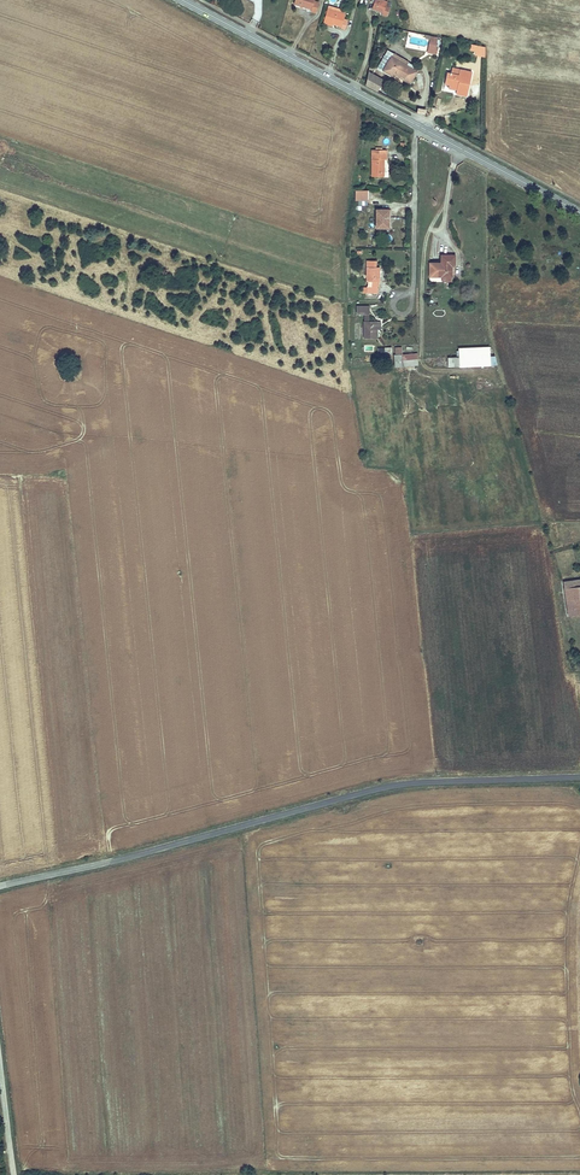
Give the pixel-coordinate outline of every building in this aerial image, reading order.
[(310,14),(314,15),(315,15),(317,5),(314,3),(314,0),(295,0),(294,6),(310,11),(310,14)] [(372,12),(383,16),(383,18),(387,20),(391,10),(386,8),(387,4),(378,0),(376,0),(372,12)] [(327,13),(324,23),(333,26),(341,28),(340,31),(346,32),(348,22),(344,21),(345,18),(341,17),(333,14),(327,13)] [(437,48),(439,39),(433,37),(430,53),(438,55),(439,48),(437,48)] [(474,57),(485,59),(485,48),(471,45),(470,52),(475,53),(475,54),(474,57)] [(393,60),(386,73),(394,78),(396,76),(412,85),(418,74),(393,60)] [(369,71),(363,84),(377,91),(383,78),(369,71)] [(448,73),(446,85),(458,88),(457,95),(468,97),(473,74),(460,71),(459,76),(453,75),(453,73),(451,72),(451,74),(448,73)] [(373,154),(372,175),(385,176),(385,159),(388,159),(388,154),(373,154)] [(366,190),(355,190),(355,198),(366,198),(366,190)] [(377,208),(376,227),(388,227),(389,208),(377,208)] [(454,267),(453,256),(439,256),(440,266),(431,266),(431,277),(440,277),(450,277),(450,267),(454,267)] [(369,259),(369,279),(378,280),(381,279),(381,266),(377,266),(377,260),(369,259)] [(372,319),(366,320),(366,336),(379,336),(378,320),(372,319)] [(447,366),(490,365),(490,346),(456,346),(456,356),(447,356),(447,366)] [(566,586),(567,596),(579,595),(579,584),(566,586)] [(567,596),(569,615),(579,613),(579,595),(567,596)]
